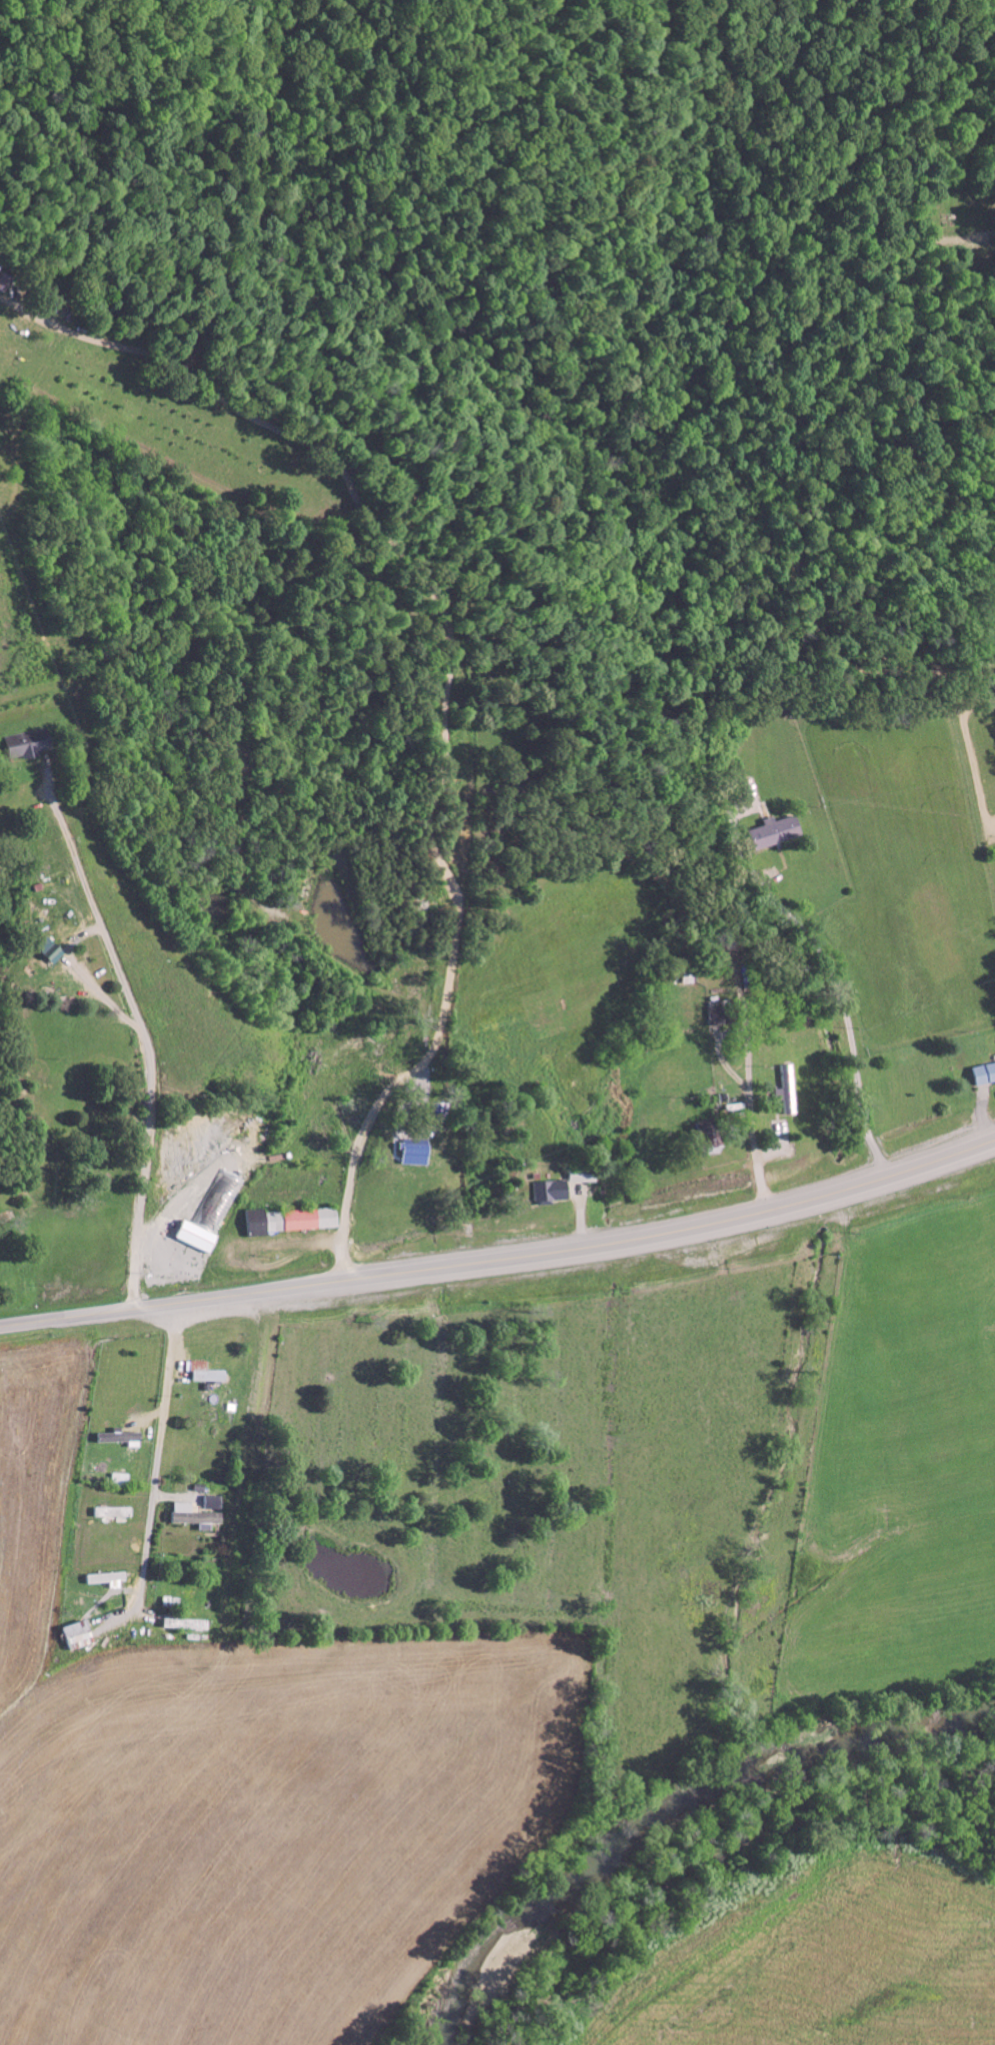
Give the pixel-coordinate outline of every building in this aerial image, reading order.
[(34,733),(3,739),(7,761),(38,754),(34,733)] [(745,832),(751,852),(799,837),(792,816),(772,822),(771,818),(761,821),(762,826),(745,832)] [(46,962),(57,949),(43,937),(32,951),(46,962)] [(972,1087),(994,1082),(994,1085),(994,1063),(968,1069),(972,1087)] [(781,1089),(772,1090),(772,1101),(780,1101),(781,1115),(790,1115),(789,1084),(780,1085),(781,1089)] [(398,1166),(424,1165),(423,1145),(397,1146),(398,1166)] [(564,1203),(563,1181),(533,1182),(533,1204),(564,1203)] [(170,1238),(205,1257),(215,1238),(212,1237),(227,1209),(208,1199),(193,1227),(179,1219),(170,1238)] [(335,1230),(334,1209),(262,1213),(262,1211),(242,1212),(243,1234),(335,1230)] [(187,1382),(220,1383),(221,1372),(203,1371),(203,1362),(187,1362),(187,1382)] [(136,1433),(93,1434),(94,1444),(124,1443),(125,1449),(137,1449),(136,1433)] [(124,1475),(111,1475),(111,1483),(124,1483),(124,1475)] [(187,1514),(187,1503),(168,1503),(168,1525),(196,1525),(196,1531),(205,1531),(206,1525),(221,1525),(221,1514),(187,1514)] [(91,1508),(91,1518),(128,1519),(129,1509),(91,1508)] [(91,1621),(66,1627),(73,1651),(98,1644),(91,1621)]
